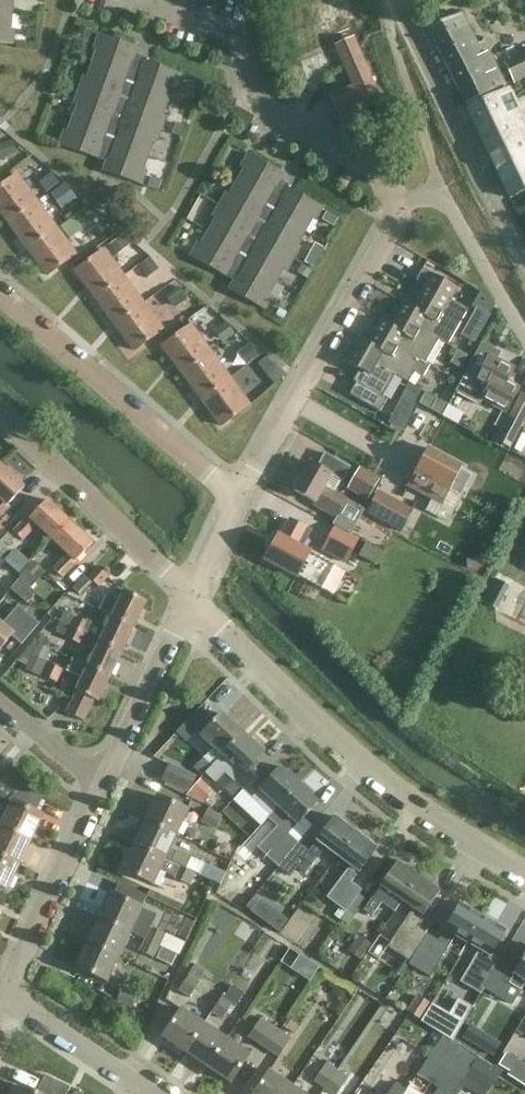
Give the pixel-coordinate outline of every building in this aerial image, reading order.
[(12,15),(13,0),(0,0),(0,14),(12,15)] [(461,13),(447,20),(428,30),(467,106),(506,86),(483,42),(477,45),(461,13)] [(13,45),(14,30),(10,30),(12,15),(0,14),(0,43),(13,45)] [(80,27),(75,40),(87,44),(92,31),(80,27)] [(27,29),(27,38),(37,39),(37,29),(27,29)] [(128,76),(134,58),(138,49),(99,35),(94,48),(98,50),(93,64),(128,76)] [(373,79),(355,36),(334,45),(353,88),(373,79)] [(69,56),(67,62),(74,65),(77,58),(69,56)] [(107,162),(113,144),(123,116),(133,88),(143,61),(134,58),(128,76),(118,104),(108,131),(98,159),(107,162)] [(133,88),(168,101),(173,87),(177,89),(182,75),(143,61),(133,88)] [(128,76),(93,64),(88,78),(84,77),(79,90),(118,104),(128,76)] [(374,81),(330,98),(338,120),(383,102),(374,81)] [(163,116),(168,101),(133,88),(123,116),(162,130),(166,117),(163,116)] [(118,104),(79,90),(75,103),(78,104),(73,119),(108,131),(118,104)] [(468,109),(511,198),(524,191),(524,126),(508,90),(468,109)] [(157,143),(162,130),(123,116),(113,144),(148,156),(153,141),(157,143)] [(59,145),(98,159),(108,131),(73,119),(68,133),(64,131),(59,145)] [(0,145),(0,155),(2,160),(17,155),(12,141),(0,145)] [(113,144),(107,162),(103,171),(142,185),(147,171),(143,170),(148,156),(113,144)] [(245,169),(237,182),(269,200),(279,183),(284,175),(249,154),(241,167),(245,169)] [(59,184),(51,174),(40,183),(47,192),(59,184)] [(8,223),(37,202),(17,175),(0,188),(0,211),(8,223)] [(151,178),(148,187),(158,191),(161,182),(151,178)] [(255,226),(269,200),(237,182),(230,196),(226,194),(220,206),(255,226)] [(226,277),(234,281),(244,264),(258,239),(273,213),(287,188),(279,183),(269,200),(255,226),(240,251),(226,277)] [(287,188),(273,213),(305,232),(312,219),(316,221),(323,208),(287,188)] [(8,223),(28,249),(56,228),(37,202),(8,223)] [(216,219),(208,233),(240,251),(255,226),(220,206),(213,217),(216,219)] [(297,245),(305,232),(273,213),(258,239),(294,259),(301,247),(297,245)] [(62,214),(55,219),(60,225),(67,220),(62,214)] [(73,218),(60,228),(69,240),(82,229),(73,218)] [(56,228),(28,249),(47,276),(76,255),(56,228)] [(240,251),(208,233),(201,246),(198,244),(191,257),(226,277),(240,251)] [(122,236),(109,247),(116,256),(129,246),(122,236)] [(287,271),(294,259),(258,239),(244,264),(276,283),(284,269),(287,271)] [(76,271),(95,298),(124,277),(104,250),(76,271)] [(150,258),(139,266),(147,278),(158,270),(150,258)] [(244,264),(234,281),(229,290),(265,310),(272,297),(269,295),(276,283),(244,264)] [(301,265),(297,273),(307,279),(312,271),(301,265)] [(404,303),(397,314),(449,344),(468,310),(450,299),(456,288),(423,269),(416,281),(425,287),(413,308),(404,303)] [(95,298),(115,324),(143,304),(124,277),(95,298)] [(179,288),(166,297),(174,309),(187,300),(179,288)] [(163,330),(143,304),(115,324),(134,351),(163,330)] [(477,307),(461,336),(474,343),(491,315),(477,307)] [(279,309),(276,315),(283,319),(287,313),(279,309)] [(448,346),(449,344),(397,314),(391,326),(382,321),(374,333),(426,363),(439,341),(448,346)] [(225,322),(214,331),(222,343),(234,334),(225,322)] [(162,347),(182,373),(210,352),(191,326),(162,347)] [(359,338),(352,350),(395,376),(395,375),(409,383),(415,373),(424,377),(431,365),(426,363),(374,333),(369,343),(359,338)] [(250,344),(237,353),(246,366),(259,357),(250,344)] [(380,412),(387,400),(382,398),(395,376),(352,350),(346,361),(343,359),(342,360),(360,370),(353,382),(356,383),(350,395),(380,412)] [(471,363),(455,392),(480,405),(482,401),(505,413),(519,388),(507,382),(514,368),(491,356),(493,352),(492,351),(482,369),(471,363)] [(182,373),(202,400),(230,379),(210,352),(182,373)] [(249,405),(230,379),(202,400),(221,426),(249,405)] [(496,440),(510,448),(524,420),(524,394),(521,392),(496,440)] [(418,404),(430,410),(436,400),(424,393),(418,404)] [(442,417),(448,406),(436,400),(430,410),(442,417)] [(449,492),(461,498),(473,475),(461,469),(463,467),(427,448),(407,486),(443,505),(449,492)] [(313,505),(332,516),(337,518),(347,501),(333,493),(340,481),(342,482),(350,468),(325,453),(317,467),(310,463),(294,491),(315,503),(313,505)] [(1,466),(0,468),(0,518),(9,508),(7,506),(24,488),(1,466)] [(359,469),(347,490),(367,501),(379,480),(359,469)] [(500,495),(521,506),(524,497),(524,481),(511,474),(500,495)] [(378,491),(365,513),(400,533),(413,511),(378,491)] [(47,500),(32,516),(30,518),(29,517),(14,532),(23,540),(37,526),(53,540),(70,522),(47,500)] [(297,577),(311,584),(322,590),(335,566),(310,552),(303,547),(311,531),(290,520),(281,536),(279,535),(265,561),(297,577)] [(70,522),(53,540),(68,555),(54,570),(62,578),(77,562),(76,561),(93,544),(70,522)] [(322,550),(346,563),(359,540),(334,527),(322,550)] [(3,529),(0,532),(0,558),(4,562),(11,554),(4,547),(13,539),(3,529)] [(3,584),(13,572),(0,561),(0,582),(3,584)] [(19,576),(32,588),(46,573),(34,561),(19,576)] [(98,567),(89,578),(99,587),(109,577),(98,567)] [(13,572),(9,577),(16,582),(19,577),(13,572)] [(11,589),(27,603),(36,593),(19,579),(11,589)] [(82,579),(70,592),(77,599),(89,586),(82,579)] [(495,584),(489,597),(500,602),(503,596),(506,589),(495,584)] [(106,597),(99,610),(134,627),(146,602),(124,591),(118,603),(106,597)] [(12,636),(22,645),(39,624),(18,606),(2,625),(0,623),(0,650),(12,636)] [(122,652),(134,627),(99,610),(99,611),(111,617),(106,629),(87,620),(86,621),(65,612),(60,623),(72,628),(85,634),(100,641),(122,652)] [(85,634),(72,628),(68,638),(80,644),(85,634)] [(110,677),(122,652),(100,641),(88,666),(72,659),(110,677)] [(38,644),(30,660),(42,666),(50,649),(38,644)] [(110,677),(72,659),(67,670),(82,678),(76,692),(77,692),(66,713),(84,721),(94,700),(98,702),(110,677)] [(63,669),(50,663),(44,677),(57,682),(63,669)] [(195,769),(203,776),(243,733),(222,714),(201,737),(213,748),(195,769)] [(243,733),(206,774),(215,782),(222,774),(221,774),(224,771),(236,783),(244,790),(263,770),(255,762),(264,753),(262,751),(265,748),(255,740),(252,742),(243,733)] [(163,780),(188,792),(191,789),(196,778),(170,765),(163,780)] [(299,785),(279,767),(271,777),(263,770),(244,790),(271,815),(278,807),(299,785)] [(0,783),(0,801),(5,805),(9,801),(11,802),(12,801),(36,813),(42,799),(22,785),(8,774),(7,775),(1,783),(0,783)] [(318,803),(299,785),(278,807),(287,816),(257,848),(266,855),(259,863),(272,874),(299,844),(289,834),(318,803)] [(146,821),(175,835),(187,810),(158,797),(146,821)] [(0,826),(31,841),(42,816),(36,813),(12,801),(11,802),(0,825),(0,826)] [(202,822),(216,830),(223,816),(220,815),(209,810),(208,810),(202,822)] [(335,817),(317,841),(309,851),(299,844),(272,874),(273,875),(279,868),(291,877),(300,865),(309,871),(318,859),(319,859),(327,848),(338,856),(356,833),(335,817)] [(146,821),(134,846),(164,859),(175,835),(146,821)] [(0,825),(0,856),(19,865),(31,841),(0,826),(0,825)] [(377,848),(356,833),(338,856),(351,865),(327,898),(346,912),(362,891),(352,883),(377,848)] [(164,859),(134,846),(123,870),(152,884),(159,869),(176,877),(175,879),(191,886),(197,873),(180,866),(164,859)] [(185,855),(180,866),(197,873),(202,862),(185,855)] [(19,865),(0,856),(0,886),(7,890),(19,865)] [(373,898),(364,911),(373,917),(381,904),(382,905),(388,909),(394,913),(402,901),(418,877),(397,862),(384,880),(380,887),(373,898)] [(204,863),(198,878),(220,887),(226,872),(204,863)] [(413,909),(388,947),(409,961),(415,952),(427,934),(416,927),(440,892),(418,877),(402,901),(413,909)] [(112,894),(100,918),(130,932),(145,940),(161,948),(162,946),(163,947),(162,948),(170,952),(177,955),(178,954),(183,943),(171,937),(161,932),(151,928),(157,915),(141,908),(113,895),(112,894)] [(415,956),(410,965),(420,971),(431,977),(436,968),(455,936),(468,943),(483,918),(460,904),(439,941),(428,935),(417,953),(415,956)] [(274,911),(265,922),(279,933),(287,921),(274,911)] [(100,918),(88,943),(118,957),(130,932),(100,918)] [(480,950),(461,983),(480,994),(499,962),(491,956),(506,931),(483,918),(468,943),(480,950)] [(359,936),(348,951),(361,960),(372,944),(359,936)] [(145,940),(139,952),(153,959),(157,957),(161,948),(145,940)] [(88,943),(77,967),(107,981),(118,957),(88,943)] [(162,948),(157,959),(172,966),(177,955),(170,952),(162,948)] [(480,994),(482,995),(485,989),(497,996),(512,1005),(520,991),(521,992),(524,985),(524,956),(515,973),(511,971),(512,969),(499,962),(480,994)] [(400,961),(393,972),(400,976),(410,962),(409,961),(405,959),(402,963),(400,961)] [(200,982),(190,975),(179,990),(190,998),(200,982)] [(212,1012),(223,1020),(232,1005),(235,1008),(245,993),(234,985),(227,995),(225,994),(212,1012)] [(132,1008),(137,996),(122,989),(117,1001),(132,1008)] [(431,1004),(417,995),(406,1012),(421,1021),(431,1004)] [(181,1010),(175,1019),(163,1037),(186,1052),(204,1025),(181,1010)] [(248,1037),(257,1043),(268,1051),(281,1031),(261,1018),(248,1037)] [(284,1026),(295,1034),(300,1027),(289,1019),(284,1026)] [(186,1052),(208,1067),(226,1040),(204,1025),(186,1052)] [(500,1044),(470,1026),(463,1038),(493,1056),(500,1044)] [(281,1031),(268,1051),(279,1058),(292,1039),(281,1031)] [(226,1040),(208,1067),(231,1082),(249,1056),(226,1040)] [(463,1078),(472,1063),(439,1041),(428,1059),(442,1069),(432,1084),(448,1093),(453,1093),(463,1078)] [(505,1053),(498,1065),(510,1072),(517,1060),(505,1053)] [(461,1085),(476,1093),(479,1093),(483,1087),(491,1091),(503,1071),(478,1056),(461,1085)] [(314,1082),(325,1089),(338,1070),(327,1062),(314,1082)] [(325,1089),(332,1093),(338,1093),(349,1077),(338,1070),(325,1089)] [(265,1079),(254,1093),(288,1093),(292,1088),(269,1072),(265,1079)] [(70,1087),(45,1075),(36,1093),(21,1086),(17,1093),(67,1093),(70,1087)]
